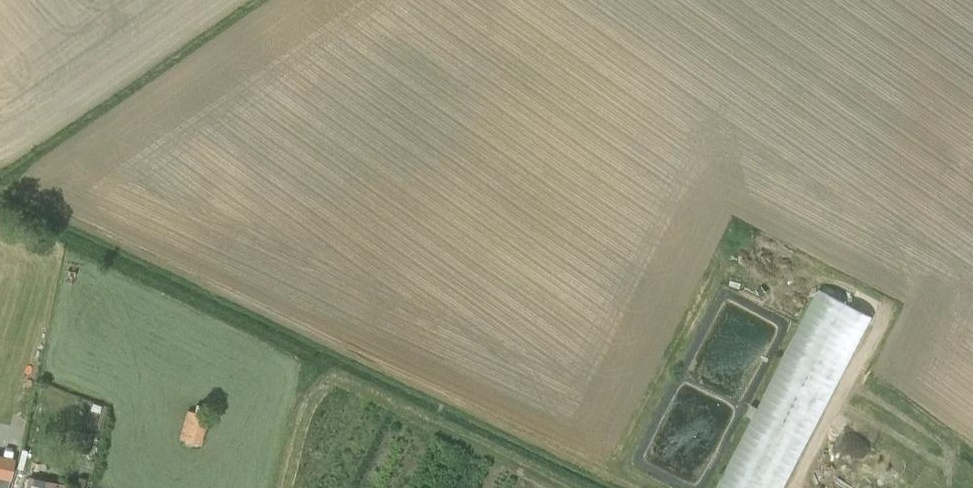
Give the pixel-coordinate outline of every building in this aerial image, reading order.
[(819,289),(717,487),(784,487),(872,317),(819,289)] [(206,415),(208,407),(197,404),(195,412),(187,410),(179,439),(201,445),(209,416),(206,415)] [(18,458),(0,454),(0,487),(11,487),(18,458)]
